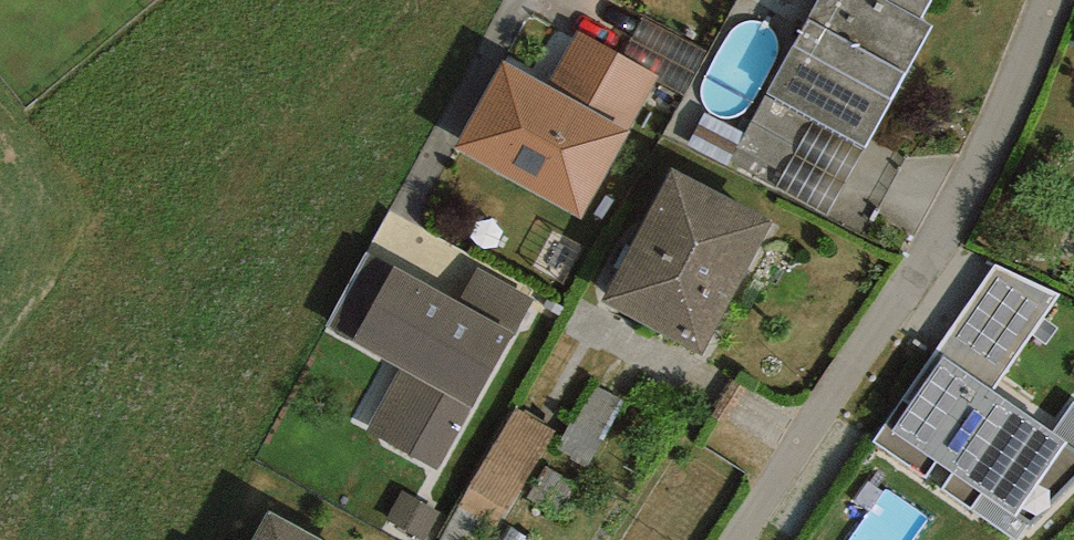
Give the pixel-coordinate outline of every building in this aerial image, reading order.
[(766,95),(865,149),(931,27),(920,21),(931,0),(819,0),(766,95)] [(659,76),(578,32),(548,86),(503,62),(455,149),(581,218),(659,76)] [(702,357),(773,222),(672,168),(603,302),(702,357)] [(1073,484),(1073,405),(1053,434),(992,390),(1059,296),(995,265),(874,442),(925,479),(935,462),(953,474),(943,489),(1017,539),(1027,526),(1030,527),(1073,484)] [(437,471),(515,335),(458,304),(395,266),(353,341),(383,361),(353,418),(369,426),(368,429),(437,471)] [(458,304),(515,335),(534,301),(477,269),(458,304)] [(519,408),(469,488),(508,513),(558,433),(519,408)] [(268,512),(252,539),(318,539),(268,512)]
